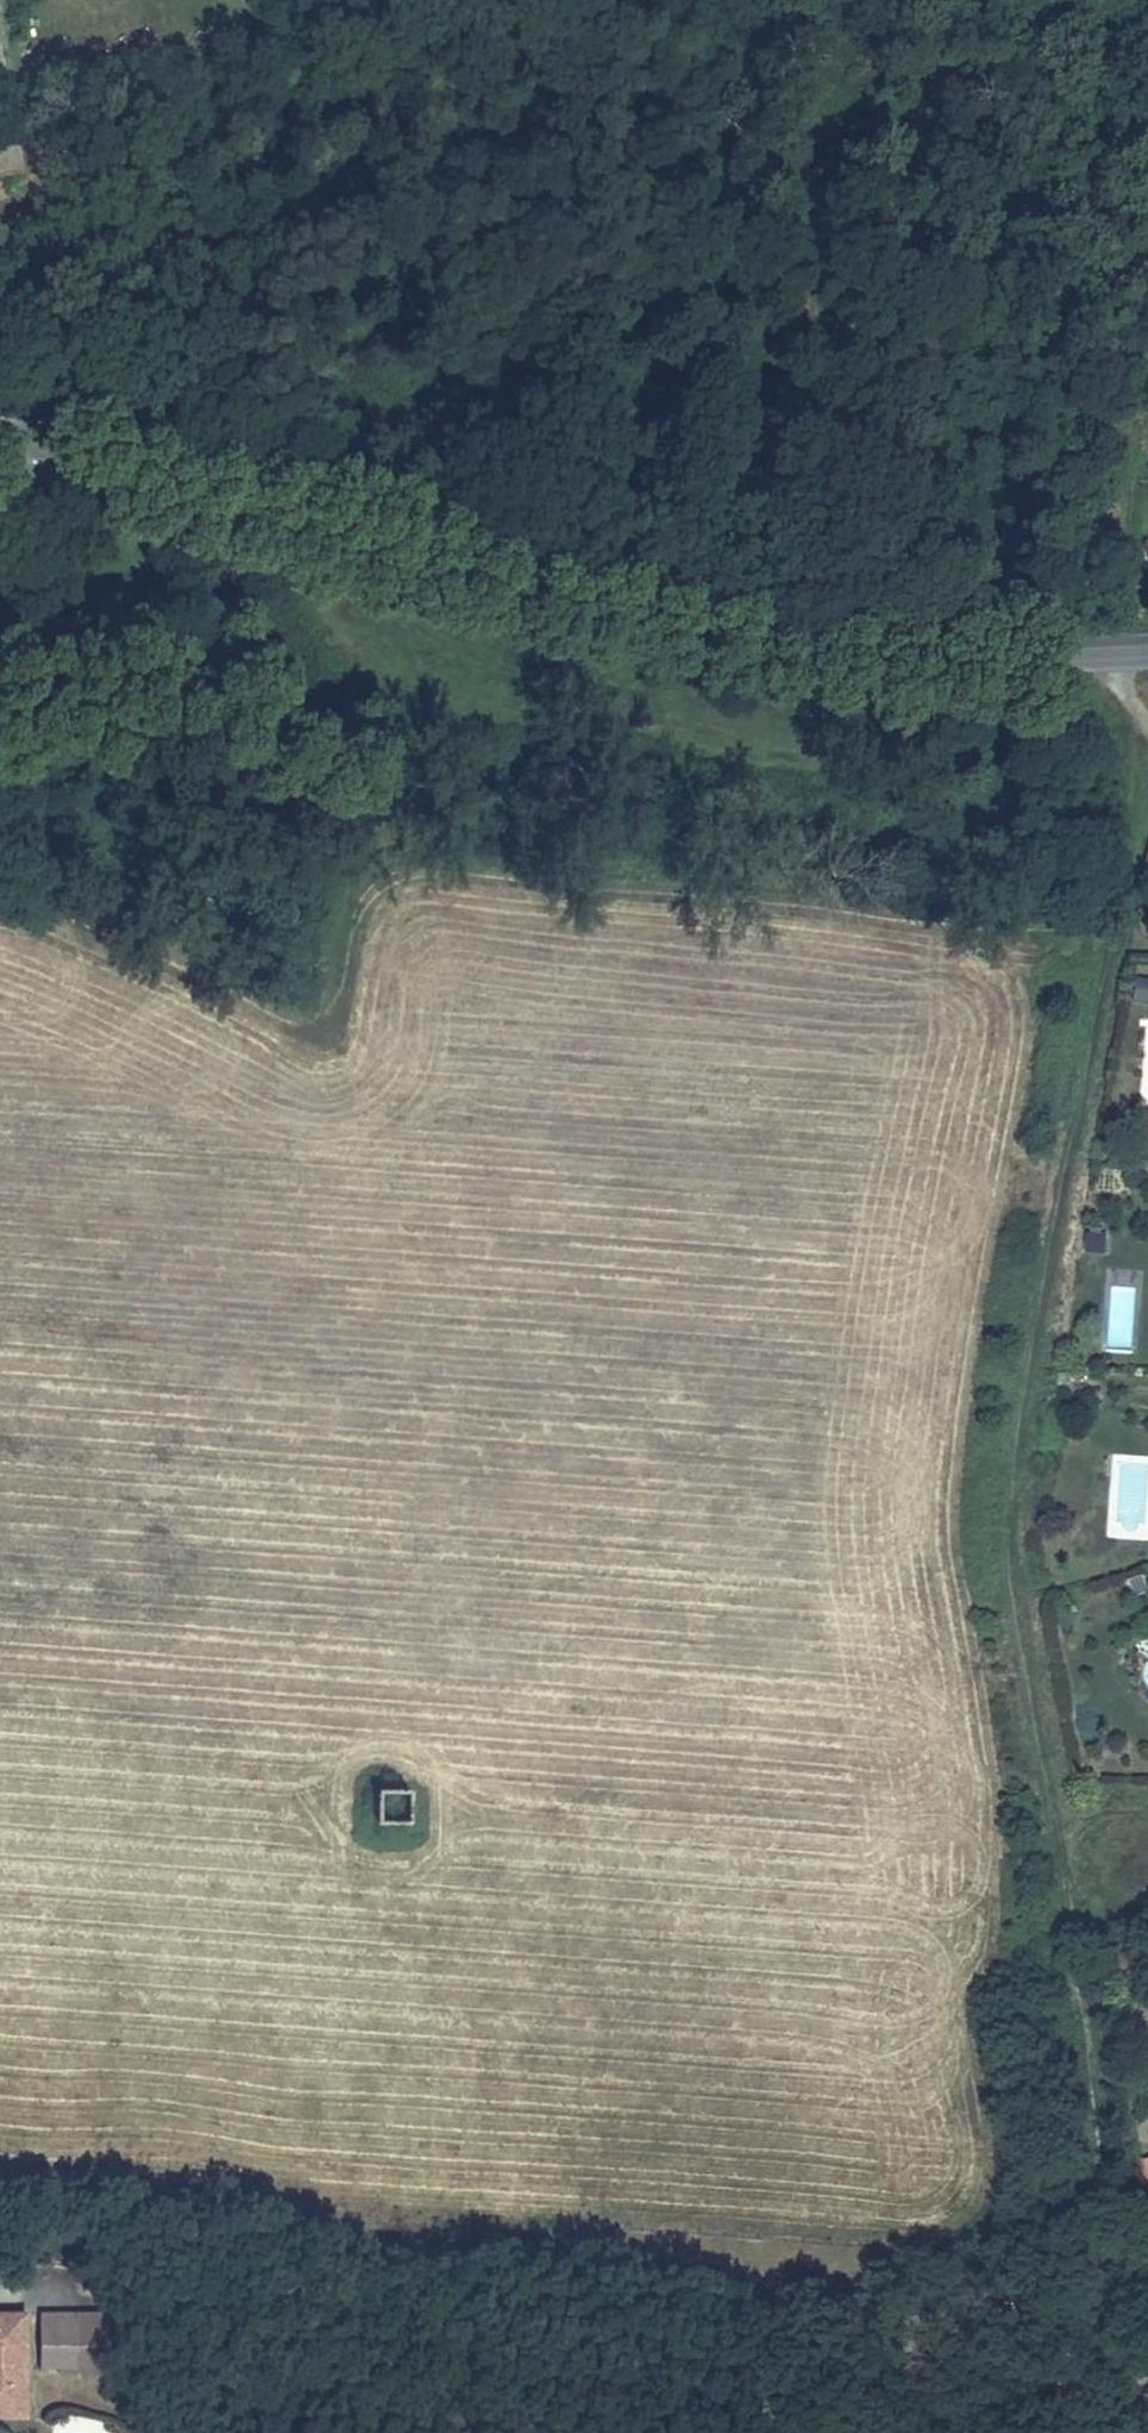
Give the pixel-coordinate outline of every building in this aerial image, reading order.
[(367,1833),(409,1839),(414,1799),(371,1795),(367,1833)] [(80,2364),(80,2362),(78,2309),(41,2310),(42,2346),(62,2346),(62,2365),(80,2364)] [(33,2416),(33,2414),(28,2310),(0,2311),(0,2418),(33,2416)] [(42,2346),(44,2364),(62,2365),(62,2346),(42,2346)]
